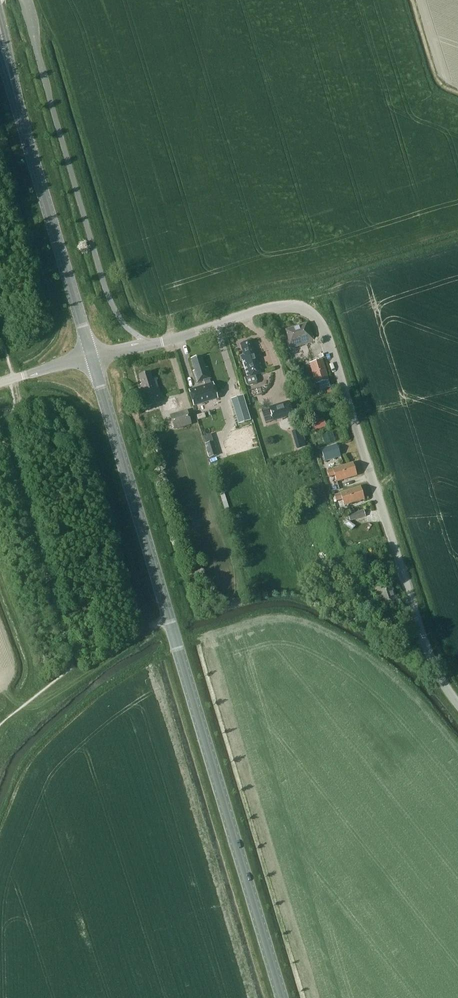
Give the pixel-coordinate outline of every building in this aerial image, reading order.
[(310,334),(307,323),(285,330),(289,340),(287,341),(290,348),(300,345),(300,347),(304,346),(304,344),(314,341),(311,333),(310,334)] [(251,340),(240,344),(244,355),(241,356),(247,377),(244,378),(247,386),(258,382),(256,375),(264,372),(259,355),(258,355),(256,348),(254,349),(251,340)] [(209,379),(211,378),(207,367),(205,367),(201,356),(191,359),(194,370),(193,371),(197,382),(204,380),(205,385),(189,390),(193,405),(218,398),(213,383),(211,383),(209,379)] [(329,380),(323,360),(310,364),(316,384),(329,380)] [(152,381),(150,372),(139,375),(142,384),(140,385),(143,395),(141,395),(144,406),(162,401),(156,380),(152,381)] [(240,412),(250,410),(245,390),(235,393),(240,412)] [(178,407),(175,397),(167,399),(170,409),(178,407)] [(269,408),(274,421),(293,415),(288,402),(269,408)] [(171,417),(175,428),(191,423),(187,412),(171,417)] [(317,434),(320,444),(328,442),(325,432),(317,434)] [(212,442),(205,444),(209,458),(216,456),(212,442)] [(341,456),(337,444),(322,449),(325,461),(341,456)] [(357,475),(353,463),(333,469),(327,471),(329,476),(335,474),(337,481),(357,475)] [(364,499),(360,486),(340,493),(341,493),(335,495),(336,500),(342,498),(344,505),(364,499)] [(365,516),(363,510),(348,515),(350,521),(365,516)] [(397,604),(394,594),(391,583),(380,586),(380,585),(372,587),(380,611),(387,609),(387,607),(397,604)]
